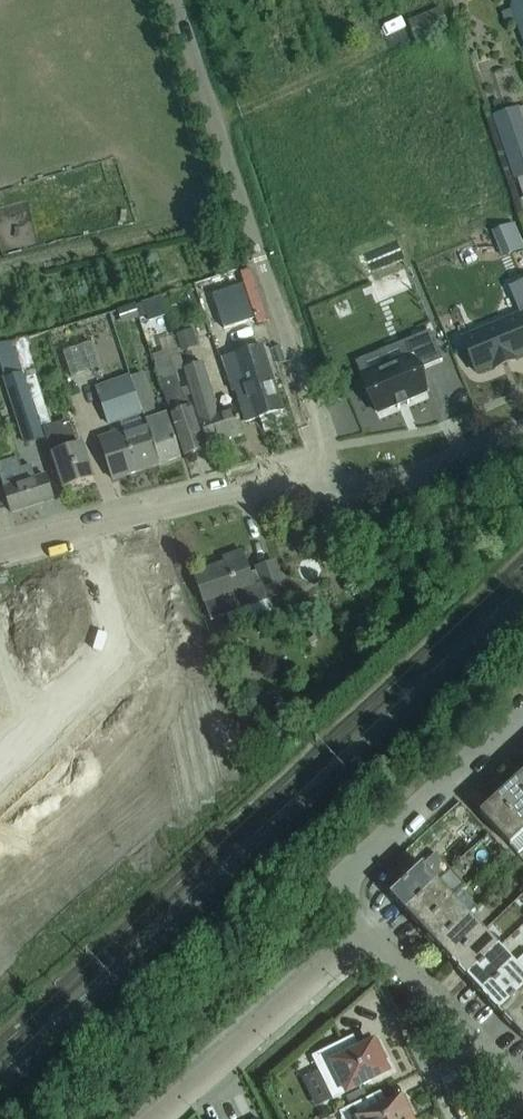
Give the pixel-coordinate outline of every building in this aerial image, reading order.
[(522,40),(522,0),(509,0),(522,40)] [(413,23),(409,24),(416,43),(421,41),(448,29),(440,11),(413,23)] [(491,116),(513,181),(522,177),(522,106),(491,116)] [(510,284),(519,306),(522,305),(522,278),(510,284)] [(250,310),(241,285),(213,294),(221,320),(250,310)] [(167,315),(160,296),(142,302),(148,321),(167,315)] [(121,322),(137,317),(133,304),(116,309),(121,322)] [(461,339),(475,372),(493,365),(495,369),(515,360),(513,356),(522,352),(522,317),(522,314),(461,339)] [(191,329),(175,334),(179,349),(196,343),(191,329)] [(410,359),(362,379),(377,414),(396,406),(397,409),(399,408),(398,405),(405,401),(407,405),(409,404),(407,401),(426,393),(417,371),(415,365),(439,355),(429,331),(403,342),(410,359)] [(11,339),(0,343),(0,365),(25,445),(42,439),(11,339)] [(262,346),(241,353),(222,359),(232,391),(235,390),(238,401),(245,422),(282,410),(262,346)] [(204,449),(197,428),(189,406),(188,407),(185,398),(183,399),(170,361),(154,366),(184,455),(204,449)] [(201,363),(182,369),(207,445),(243,433),(234,407),(218,413),(201,363)] [(33,369),(23,373),(41,427),(51,424),(33,369)] [(128,376),(94,387),(106,425),(118,422),(123,436),(108,441),(107,437),(99,439),(105,458),(112,479),(157,464),(131,382),(130,383),(128,376)] [(131,382),(157,464),(180,457),(167,415),(150,420),(147,411),(151,409),(141,379),(131,382)] [(93,480),(86,459),(81,444),(51,454),(63,490),(93,480)] [(45,478),(45,476),(34,480),(29,466),(20,469),(17,458),(0,463),(0,478),(11,513),(52,499),(45,478)] [(109,552),(62,560),(67,594),(110,587),(111,592),(142,587),(138,564),(112,568),(109,552)] [(194,575),(210,620),(267,600),(267,601),(286,594),(282,583),(274,562),(256,568),(257,572),(249,575),(243,557),(194,575)] [(510,785),(522,799),(522,773),(510,785)] [(510,785),(494,800),(522,832),(522,799),(510,785)] [(522,848),(522,832),(494,800),(480,813),(517,854),(522,848)] [(408,915),(454,873),(436,853),(422,865),(390,895),(408,915)] [(423,931),(464,893),(462,890),(466,887),(454,873),(408,915),(423,931)] [(438,948),(470,918),(468,916),(477,908),(464,893),(423,931),(438,948)] [(454,964),(486,935),(470,918),(438,948),(454,964)] [(469,980),(501,951),(486,935),(454,964),(469,980)] [(485,997),(517,967),(501,951),(469,980),(485,997)] [(522,991),(522,974),(517,967),(485,997),(499,1013),(522,991)] [(522,1023),(522,991),(499,1013),(515,1030),(522,1023)] [(353,1052),(346,1039),(311,1056),(332,1099),(388,1072),(382,1061),(386,1059),(377,1040),(353,1052)] [(419,1081),(439,1069),(433,1059),(413,1070),(419,1081)] [(407,1112),(411,1110),(404,1096),(380,1108),(374,1095),(339,1112),(342,1118),(411,1118),(407,1112)]
